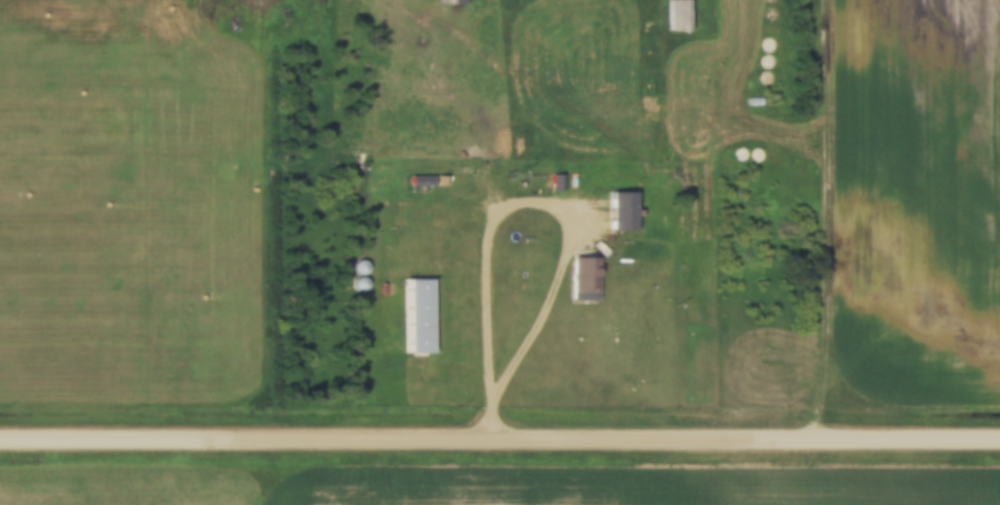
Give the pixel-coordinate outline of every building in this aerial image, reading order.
[(674,28),(674,0),(696,0),(696,28),(674,28)] [(753,95),(768,95),(768,106),(753,106),(753,95)] [(558,171),(570,171),(570,188),(558,188),(558,171)] [(416,173),(441,173),(441,185),(416,185),(416,173)] [(444,185),(444,173),(453,173),(453,185),(444,185)] [(640,207),(647,207),(647,218),(640,218),(640,227),(617,227),(617,188),(640,188),(640,207)] [(577,255),(601,255),(601,297),(577,297),(577,255)] [(367,271),(371,271),(373,268),(374,264),(373,261),(371,258),(367,257),(363,258),(361,260),(360,264),(361,268),(363,270),(367,271)] [(367,289),(371,288),(373,285),(374,281),(373,278),(371,275),(367,274),(363,275),(361,278),(360,281),(361,285),(363,288),(367,289)] [(412,276),(441,276),(442,349),(412,349),(412,276)]
